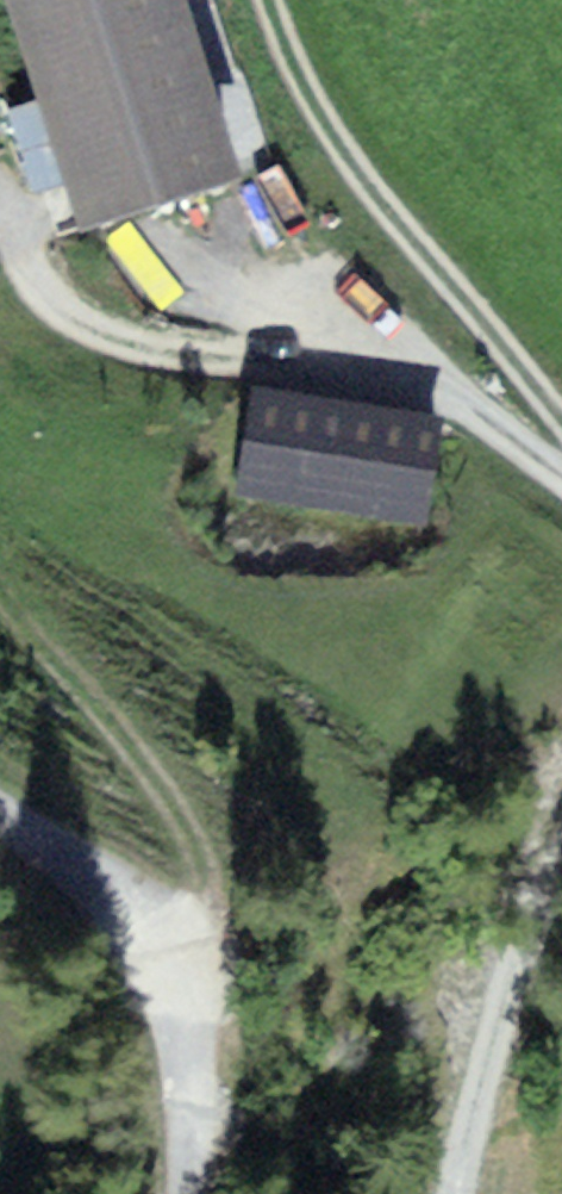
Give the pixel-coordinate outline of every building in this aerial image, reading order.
[(93,229),(265,175),(210,0),(21,0),(93,229)] [(434,417),(260,389),(245,484),(418,512),(434,417)]
